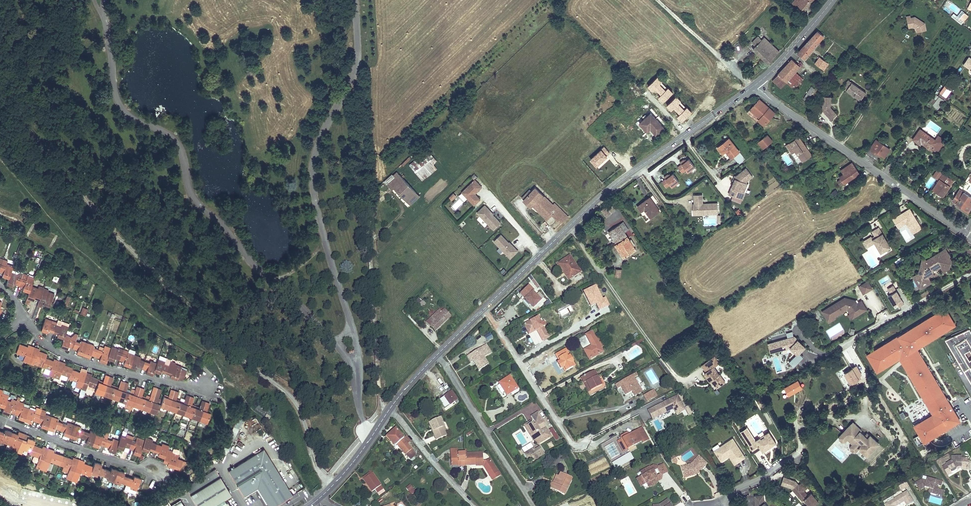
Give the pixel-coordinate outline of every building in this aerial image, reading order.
[(792,5),(803,14),(815,0),(796,0),(792,5)] [(910,16),(906,17),(908,28),(913,27),(916,29),(917,32),(926,30),(924,23),(915,17),(911,18),(910,16)] [(824,36),(818,31),(802,48),(802,47),(800,48),(801,49),(797,53),(804,59),(824,36)] [(763,39),(752,51),(767,66),(779,54),(763,39)] [(815,64),(824,70),(828,64),(826,63),(827,62),(820,57),(815,64)] [(800,66),(792,59),(778,74),(786,81),(795,72),(800,66)] [(795,72),(786,81),(791,86),(800,76),(795,72)] [(786,81),(778,74),(773,80),(781,87),(786,81)] [(846,90),(852,82),(849,80),(843,88),(846,90)] [(866,92),(852,82),(846,90),(860,100),(866,92)] [(942,90),(938,96),(939,96),(944,100),(948,94),(942,90)] [(807,101),(812,95),(808,92),(803,99),(807,101)] [(933,106),(939,96),(938,96),(936,94),(929,103),(933,106)] [(830,107),(831,97),(823,96),(822,110),(828,117),(834,111),(830,107)] [(944,100),(939,96),(933,106),(938,109),(944,100)] [(633,100),(626,107),(634,115),(641,109),(633,100)] [(766,128),(778,114),(762,102),(752,112),(762,120),(760,123),(766,128)] [(837,114),(834,111),(828,117),(831,120),(837,114)] [(656,136),(665,128),(651,113),(639,123),(644,129),(648,126),(656,136)] [(921,143),(922,142),(933,149),(937,152),(942,145),(935,140),(920,129),(913,139),(920,145),(921,143)] [(938,136),(935,140),(942,145),(945,141),(938,136)] [(760,142),(764,149),(773,143),(768,137),(760,142)] [(803,162),(812,157),(801,138),(788,145),(794,153),(797,152),(803,162)] [(741,153),(732,140),(720,148),(725,155),(729,153),(733,159),(741,153)] [(876,140),(870,149),(873,151),(874,150),(880,154),(885,157),(890,149),(876,140)] [(922,142),(921,143),(932,151),(933,149),(922,142)] [(604,147),(590,159),(597,167),(611,154),(604,147)] [(694,163),(684,149),(673,156),(683,171),(694,163)] [(437,169),(433,164),(437,161),(431,153),(418,163),(421,166),(415,171),(422,180),(437,169)] [(739,164),(745,159),(741,153),(734,159),(739,164)] [(613,157),(610,160),(615,166),(619,163),(613,157)] [(676,174),(666,161),(657,167),(667,180),(676,174)] [(747,165),(734,176),(742,186),(755,175),(747,165)] [(833,192),(857,175),(850,165),(832,176),(834,179),(827,183),(833,192)] [(938,170),(939,168),(937,167),(936,169),(937,170),(933,176),(937,179),(942,172),(938,170)] [(938,191),(944,195),(950,186),(948,185),(952,179),(943,174),(933,189),(937,193),(938,191)] [(394,190),(398,194),(408,186),(400,177),(388,188),(392,192),(394,190)] [(936,180),(934,178),(930,184),(928,182),(926,185),(930,188),(936,180)] [(463,202),(467,198),(474,206),(481,199),(475,194),(483,187),(475,179),(457,195),(463,202)] [(416,195),(408,186),(398,194),(407,204),(416,195)] [(531,207),(533,205),(535,204),(548,218),(552,215),(557,221),(559,220),(562,223),(568,218),(560,209),(557,211),(536,189),(524,201),(531,207)] [(970,206),(970,197),(964,192),(962,195),(958,192),(952,200),(960,205),(968,211),(970,208),(970,206)] [(658,209),(649,197),(636,205),(640,210),(642,208),(648,216),(658,209)] [(741,197),(734,201),(740,209),(747,205),(741,197)] [(452,206),(456,210),(463,203),(459,198),(452,206)] [(619,209),(614,202),(603,208),(607,215),(619,209)] [(535,204),(533,205),(546,220),(548,218),(535,204)] [(479,216),(476,219),(484,227),(487,225),(493,231),(502,223),(484,205),(476,213),(479,216)] [(968,211),(960,205),(959,207),(968,213),(970,209),(970,208),(968,211)] [(920,225),(909,208),(894,217),(899,227),(907,222),(912,230),(920,225)] [(629,230),(623,221),(607,235),(615,246),(612,247),(621,262),(636,252),(624,233),(629,230)] [(697,233),(692,225),(687,228),(692,236),(697,233)] [(920,225),(912,230),(914,234),(922,229),(920,225)] [(873,235),(868,238),(871,244),(876,241),(882,252),(891,246),(880,226),(874,230),(876,235),(873,236),(873,235)] [(519,251),(501,233),(493,241),(510,259),(519,251)] [(927,277),(935,272),(939,269),(948,270),(949,262),(948,262),(945,258),(949,256),(943,247),(936,252),(937,254),(931,258),(930,256),(923,261),(921,261),(917,276),(912,279),(921,293),(932,285),(927,277)] [(583,271),(572,255),(563,262),(571,272),(569,274),(572,279),(583,271)] [(569,274),(571,272),(563,262),(561,263),(569,274)] [(0,267),(0,272),(3,273),(2,276),(8,279),(9,279),(11,273),(13,267),(7,264),(6,266),(1,265),(0,267)] [(11,273),(9,279),(8,279),(6,285),(13,287),(14,284),(19,286),(21,279),(23,274),(20,273),(17,275),(11,273)] [(21,279),(19,286),(23,287),(22,290),(28,293),(29,293),(31,286),(33,281),(34,278),(23,274),(21,279)] [(862,282),(867,289),(873,286),(869,278),(862,282)] [(883,289),(894,309),(903,304),(892,284),(883,289)] [(28,293),(26,298),(33,301),(34,298),(39,300),(43,289),(38,287),(38,289),(31,286),(29,293),(28,293)] [(532,310),(542,301),(528,286),(518,295),(532,310)] [(43,289),(39,300),(44,302),(43,304),(49,307),(54,294),(48,292),(48,290),(43,289)] [(856,297),(854,298),(853,296),(852,296),(851,296),(851,295),(850,295),(849,296),(845,297),(844,296),(838,300),(837,299),(823,307),(829,316),(836,312),(834,309),(841,305),(842,308),(848,305),(853,314),(867,306),(862,298),(858,300),(856,297)] [(434,305),(428,311),(430,313),(432,312),(433,313),(435,311),(436,312),(439,310),(434,305)] [(946,309),(864,352),(875,372),(900,359),(929,415),(912,424),(922,443),(959,424),(919,346),(956,327),(946,309)] [(452,316),(446,310),(442,313),(440,311),(428,323),(436,331),(452,316)] [(551,339),(539,318),(536,320),(534,317),(524,323),(532,336),(539,331),(545,342),(551,339)] [(45,318),(41,330),(47,333),(48,330),(53,332),(56,325),(56,323),(54,323),(54,324),(51,323),(52,321),(45,318)] [(496,322),(499,329),(508,325),(505,318),(496,322)] [(56,325),(53,332),(58,334),(57,336),(63,339),(65,335),(68,327),(61,324),(61,327),(56,325)] [(969,329),(945,339),(970,383),(970,332),(969,329)] [(768,342),(770,354),(792,349),(794,357),(789,362),(794,367),(802,358),(801,352),(806,347),(790,332),(786,333),(787,338),(768,342)] [(602,354),(591,334),(585,337),(590,348),(583,352),(588,362),(602,354)] [(63,339),(60,347),(67,349),(68,347),(73,348),(75,341),(71,339),(72,337),(65,335),(63,339)] [(75,341),(73,348),(77,350),(76,353),(83,355),(87,343),(81,341),(80,343),(75,341)] [(87,343),(83,355),(89,358),(91,355),(95,356),(98,349),(93,348),(94,345),(87,343)] [(19,344),(16,354),(24,357),(23,362),(28,363),(34,347),(30,346),(30,348),(27,347),(19,344)] [(98,349),(95,356),(100,358),(99,361),(105,363),(110,351),(103,349),(104,348),(99,346),(98,349)] [(469,355),(478,372),(487,367),(483,359),(491,354),(486,346),(482,348),(485,353),(481,355),(479,351),(475,353),(475,352),(469,355)] [(37,350),(37,349),(34,347),(28,363),(33,365),(33,364),(35,360),(43,363),(44,361),(45,361),(45,358),(47,354),(39,351),(37,350)] [(110,351),(107,359),(114,361),(115,358),(119,360),(122,353),(117,351),(118,349),(112,347),(111,348),(110,351)] [(119,360),(124,362),(123,365),(130,367),(134,355),(128,353),(127,355),(122,353),(119,360)] [(725,379),(720,371),(719,371),(714,364),(719,360),(715,354),(708,358),(713,365),(707,369),(705,371),(710,378),(711,378),(716,385),(725,379)] [(130,367),(136,370),(137,367),(142,368),(144,361),(140,360),(141,357),(134,355),(130,367)] [(164,364),(168,366),(170,361),(170,360),(160,356),(158,359),(165,362),(164,364)] [(48,375),(54,377),(60,361),(56,360),(55,362),(53,361),(45,358),(45,361),(44,361),(43,363),(43,364),(42,367),(45,369),(50,371),(49,375),(48,375)] [(702,363),(707,369),(713,365),(708,358),(702,363)] [(161,371),(166,373),(168,366),(164,364),(165,362),(158,359),(157,363),(154,371),(160,374),(161,371)] [(60,361),(54,377),(59,379),(60,378),(61,374),(66,376),(69,377),(70,373),(71,373),(72,370),(73,368),(65,365),(63,364),(63,362),(60,361)] [(142,368),(147,370),(145,373),(152,376),(157,363),(150,361),(149,363),(144,361),(142,368)] [(170,377),(176,380),(177,379),(181,368),(181,367),(175,365),(175,363),(170,361),(168,366),(166,373),(171,374),(170,377)] [(845,368),(836,372),(844,387),(863,377),(856,365),(847,371),(845,368)] [(181,368),(177,379),(183,380),(186,371),(181,368)] [(75,387),(80,389),(86,373),(83,372),(82,373),(80,373),(72,370),(71,373),(70,373),(69,377),(68,379),(77,382),(75,387)] [(593,372),(581,380),(583,385),(586,384),(590,392),(601,386),(593,372)] [(645,391),(636,378),(640,375),(637,372),(617,385),(620,389),(622,387),(627,395),(634,391),(637,396),(645,391)] [(86,373),(80,389),(86,391),(86,389),(87,386),(96,389),(98,382),(99,380),(91,377),(89,376),(90,374),(86,373)] [(792,373),(781,379),(784,384),(795,378),(792,373)] [(94,392),(102,395),(109,377),(105,375),(103,382),(102,383),(98,382),(96,389),(95,392),(94,392)] [(668,379),(674,389),(679,386),(673,376),(668,379)] [(102,395),(110,398),(114,388),(110,386),(111,385),(113,378),(109,377),(102,395)] [(493,389),(501,403),(506,400),(505,398),(516,392),(508,379),(493,389)] [(789,396),(803,388),(798,379),(784,387),(789,396)] [(110,398),(118,401),(124,382),(121,381),(118,388),(118,389),(114,388),(110,398)] [(118,401),(126,404),(129,393),(125,392),(126,389),(128,384),(124,382),(118,401)] [(126,404),(133,406),(140,388),(136,386),(134,393),(133,395),(129,393),(126,404)] [(133,406),(141,409),(145,399),(141,398),(141,396),(144,389),(140,388),(133,406)] [(4,407),(6,400),(8,395),(2,393),(3,390),(0,389),(0,406),(4,407)] [(160,407),(168,409),(174,391),(171,389),(168,396),(167,398),(164,396),(162,400),(161,405),(160,407)] [(654,390),(647,394),(650,401),(658,396),(654,390)] [(174,391),(168,409),(176,412),(179,402),(175,400),(176,399),(178,392),(174,391)] [(459,404),(452,391),(438,401),(444,410),(454,404),(455,406),(459,404)] [(141,409),(149,412),(155,393),(152,392),(150,397),(149,400),(145,399),(141,409)] [(149,412),(157,415),(160,407),(161,405),(156,403),(158,398),(159,395),(155,393),(149,412)] [(179,402),(176,412),(183,415),(190,397),(186,395),(184,399),(183,403),(179,402)] [(679,395),(647,409),(652,420),(674,410),(676,415),(686,411),(679,395)] [(190,397),(183,415),(191,418),(195,407),(191,406),(191,405),(194,398),(190,397)] [(4,407),(2,413),(9,415),(10,412),(14,414),(17,407),(12,405),(13,403),(6,400),(4,407)] [(195,407),(191,418),(199,421),(206,402),(202,401),(199,407),(199,409),(195,407)] [(17,407),(14,414),(19,415),(18,418),(25,421),(29,408),(23,406),(21,406),(22,403),(19,402),(17,407)] [(206,402),(199,421),(207,423),(211,413),(206,412),(207,410),(209,404),(206,402)] [(903,419),(908,415),(913,423),(922,418),(917,410),(920,409),(918,405),(915,407),(911,403),(898,411),(903,419)] [(35,411),(29,408),(25,421),(31,423),(32,420),(37,422),(39,415),(35,413),(35,411)] [(39,415),(37,422),(42,424),(41,426),(47,429),(51,417),(45,414),(44,417),(39,415)] [(845,434),(848,431),(844,427),(850,421),(857,428),(860,424),(862,423),(853,415),(840,429),(840,432),(842,434),(845,434)] [(51,417),(47,429),(54,431),(55,428),(59,430),(62,423),(57,421),(58,419),(51,417)] [(440,417),(432,421),(434,426),(433,426),(434,430),(432,431),(436,440),(446,436),(443,430),(441,423),(442,423),(440,417)] [(535,445),(538,449),(550,443),(545,434),(542,436),(540,437),(537,432),(539,431),(544,428),(538,417),(531,422),(532,424),(535,430),(531,432),(531,430),(526,433),(531,441),(529,442),(531,447),(535,445)] [(217,460),(223,462),(233,442),(244,418),(236,419),(223,446),(217,460)] [(744,426),(746,425),(747,425),(748,426),(753,434),(754,434),(768,425),(767,424),(754,432),(745,420),(738,424),(740,427),(743,425),(744,426)] [(879,436),(871,428),(870,429),(868,431),(865,428),(860,424),(857,428),(850,421),(844,427),(848,431),(853,437),(851,439),(851,442),(853,444),(856,444),(859,441),(867,449),(879,436)] [(62,423),(59,430),(64,432),(63,435),(70,437),(74,425),(68,422),(67,425),(62,423)] [(535,430),(532,424),(522,430),(529,442),(531,441),(526,433),(531,430),(531,432),(535,430)] [(74,425),(70,437),(76,439),(77,436),(82,438),(84,431),(80,429),(80,427),(74,425)] [(651,438),(644,427),(620,441),(625,450),(643,440),(644,443),(651,438)] [(740,431),(753,454),(762,449),(763,452),(777,444),(770,432),(755,440),(748,427),(740,431)] [(552,428),(549,430),(556,441),(559,439),(552,428)] [(383,435),(391,446),(393,444),(401,436),(395,429),(390,433),(388,431),(383,435)] [(0,442),(7,444),(11,432),(5,430),(4,432),(0,431),(0,443),(0,442)] [(84,431),(82,438),(87,440),(86,443),(92,445),(97,433),(90,431),(89,433),(84,431)] [(97,433),(92,445),(99,447),(100,445),(104,446),(107,439),(109,433),(105,431),(103,435),(97,433)] [(732,431),(712,444),(718,454),(728,448),(730,451),(732,449),(737,457),(745,452),(732,431)] [(11,432),(7,444),(13,446),(14,444),(19,446),(22,439),(17,437),(18,434),(11,432)] [(119,441),(117,447),(123,450),(124,447),(129,449),(132,441),(127,440),(128,437),(126,437),(121,435),(119,441)] [(401,436),(393,444),(406,463),(413,458),(405,447),(409,444),(402,435),(401,436)] [(141,450),(148,452),(149,449),(154,451),(156,444),(152,442),(153,440),(146,437),(144,443),(141,450)] [(22,439),(19,446),(24,448),(23,450),(30,452),(33,445),(34,440),(28,438),(27,441),(22,439)] [(107,439),(104,446),(109,448),(108,451),(115,453),(117,447),(119,441),(112,439),(112,441),(107,439)] [(132,441),(129,449),(134,450),(133,453),(139,455),(141,450),(144,443),(137,441),(136,443),(132,441)] [(156,444),(154,451),(157,452),(158,453),(157,455),(164,458),(167,449),(169,446),(162,443),(161,445),(156,444)] [(42,448),(33,445),(30,452),(29,454),(39,458),(36,467),(41,469),(48,449),(45,447),(44,449),(42,448)] [(48,449),(41,469),(46,471),(50,462),(59,465),(63,456),(53,452),(51,452),(52,450),(48,449)] [(164,458),(163,461),(168,463),(167,465),(174,468),(174,467),(180,469),(187,463),(177,460),(178,455),(179,452),(178,451),(174,449),(173,450),(172,451),(167,449),(164,458)] [(264,449),(228,471),(235,482),(236,481),(238,484),(237,485),(244,496),(255,489),(254,488),(257,487),(257,488),(269,505),(275,505),(292,495),(264,449)] [(699,468),(707,457),(698,450),(691,458),(687,459),(687,462),(682,463),(683,470),(688,470),(699,468)] [(762,450),(755,453),(761,464),(768,460),(762,450)] [(668,451),(665,453),(670,460),(675,457),(672,453),(668,451)] [(969,456),(969,452),(955,453),(955,455),(945,461),(950,470),(954,467),(955,469),(965,463),(970,463),(970,456),(969,456)] [(462,453),(448,453),(448,467),(455,467),(455,461),(460,462),(463,462),(463,454),(463,453),(462,453)] [(530,462),(533,467),(539,463),(537,461),(542,458),(539,453),(535,456),(533,454),(523,459),(526,465),(530,462)] [(615,470),(634,459),(630,453),(612,463),(615,470)] [(487,462),(484,464),(481,464),(481,454),(463,454),(463,462),(463,468),(468,468),(468,465),(474,465),(474,468),(480,468),(485,476),(488,475),(492,482),(498,479),(496,475),(495,476),(487,462)] [(63,456),(59,465),(64,467),(69,469),(68,473),(66,478),(71,480),(79,460),(75,458),(75,460),(72,459),(63,456)] [(82,461),(79,460),(71,480),(77,482),(80,473),(90,476),(90,474),(93,467),(84,463),(82,463),(82,461)] [(93,467),(90,474),(97,477),(98,474),(103,476),(105,469),(101,467),(102,465),(95,462),(93,467)] [(105,469),(103,476),(107,478),(107,480),(113,482),(118,470),(111,468),(110,471),(105,469)] [(669,476),(664,468),(660,471),(659,475),(661,478),(665,479),(669,476)] [(225,497),(230,494),(215,469),(186,487),(197,505),(230,505),(225,497)] [(664,483),(665,479),(661,478),(659,475),(660,471),(655,469),(650,472),(652,475),(654,476),(657,480),(656,483),(659,487),(664,483)] [(784,469),(782,477),(792,480),(793,482),(795,480),(798,485),(796,486),(802,493),(804,492),(811,500),(819,494),(811,485),(808,488),(804,483),(809,478),(804,472),(798,477),(791,473),(791,472),(784,469)] [(118,470),(113,482),(120,485),(121,483),(125,484),(128,477),(123,476),(124,473),(118,470)] [(657,480),(654,476),(652,475),(650,472),(649,471),(639,477),(642,481),(641,484),(644,488),(647,489),(649,493),(659,487),(656,483),(657,480)] [(923,474),(915,478),(917,482),(918,481),(920,483),(923,481),(926,482),(926,480),(930,482),(930,483),(929,487),(937,490),(939,484),(938,483),(939,481),(942,482),(943,477),(936,475),(936,476),(928,473),(928,472),(924,471),(923,474)] [(379,488),(368,472),(359,479),(367,491),(370,489),(372,493),(379,488)] [(128,477),(125,484),(130,486),(129,488),(136,491),(141,479),(134,476),(133,479),(128,477)] [(544,496),(559,503),(567,486),(555,480),(549,492),(546,491),(544,496)] [(135,494),(136,491),(129,488),(130,486),(125,484),(123,490),(135,494)] [(410,496),(416,491),(410,484),(404,489),(410,496)] [(884,497),(889,505),(896,505),(897,505),(895,501),(904,496),(906,500),(914,496),(907,484),(884,497)] [(755,490),(756,499),(758,498),(760,501),(755,504),(757,505),(778,505),(774,500),(771,502),(766,494),(765,489),(755,490)] [(667,498),(659,503),(652,505),(653,505),(672,505),(671,504),(667,498)]
